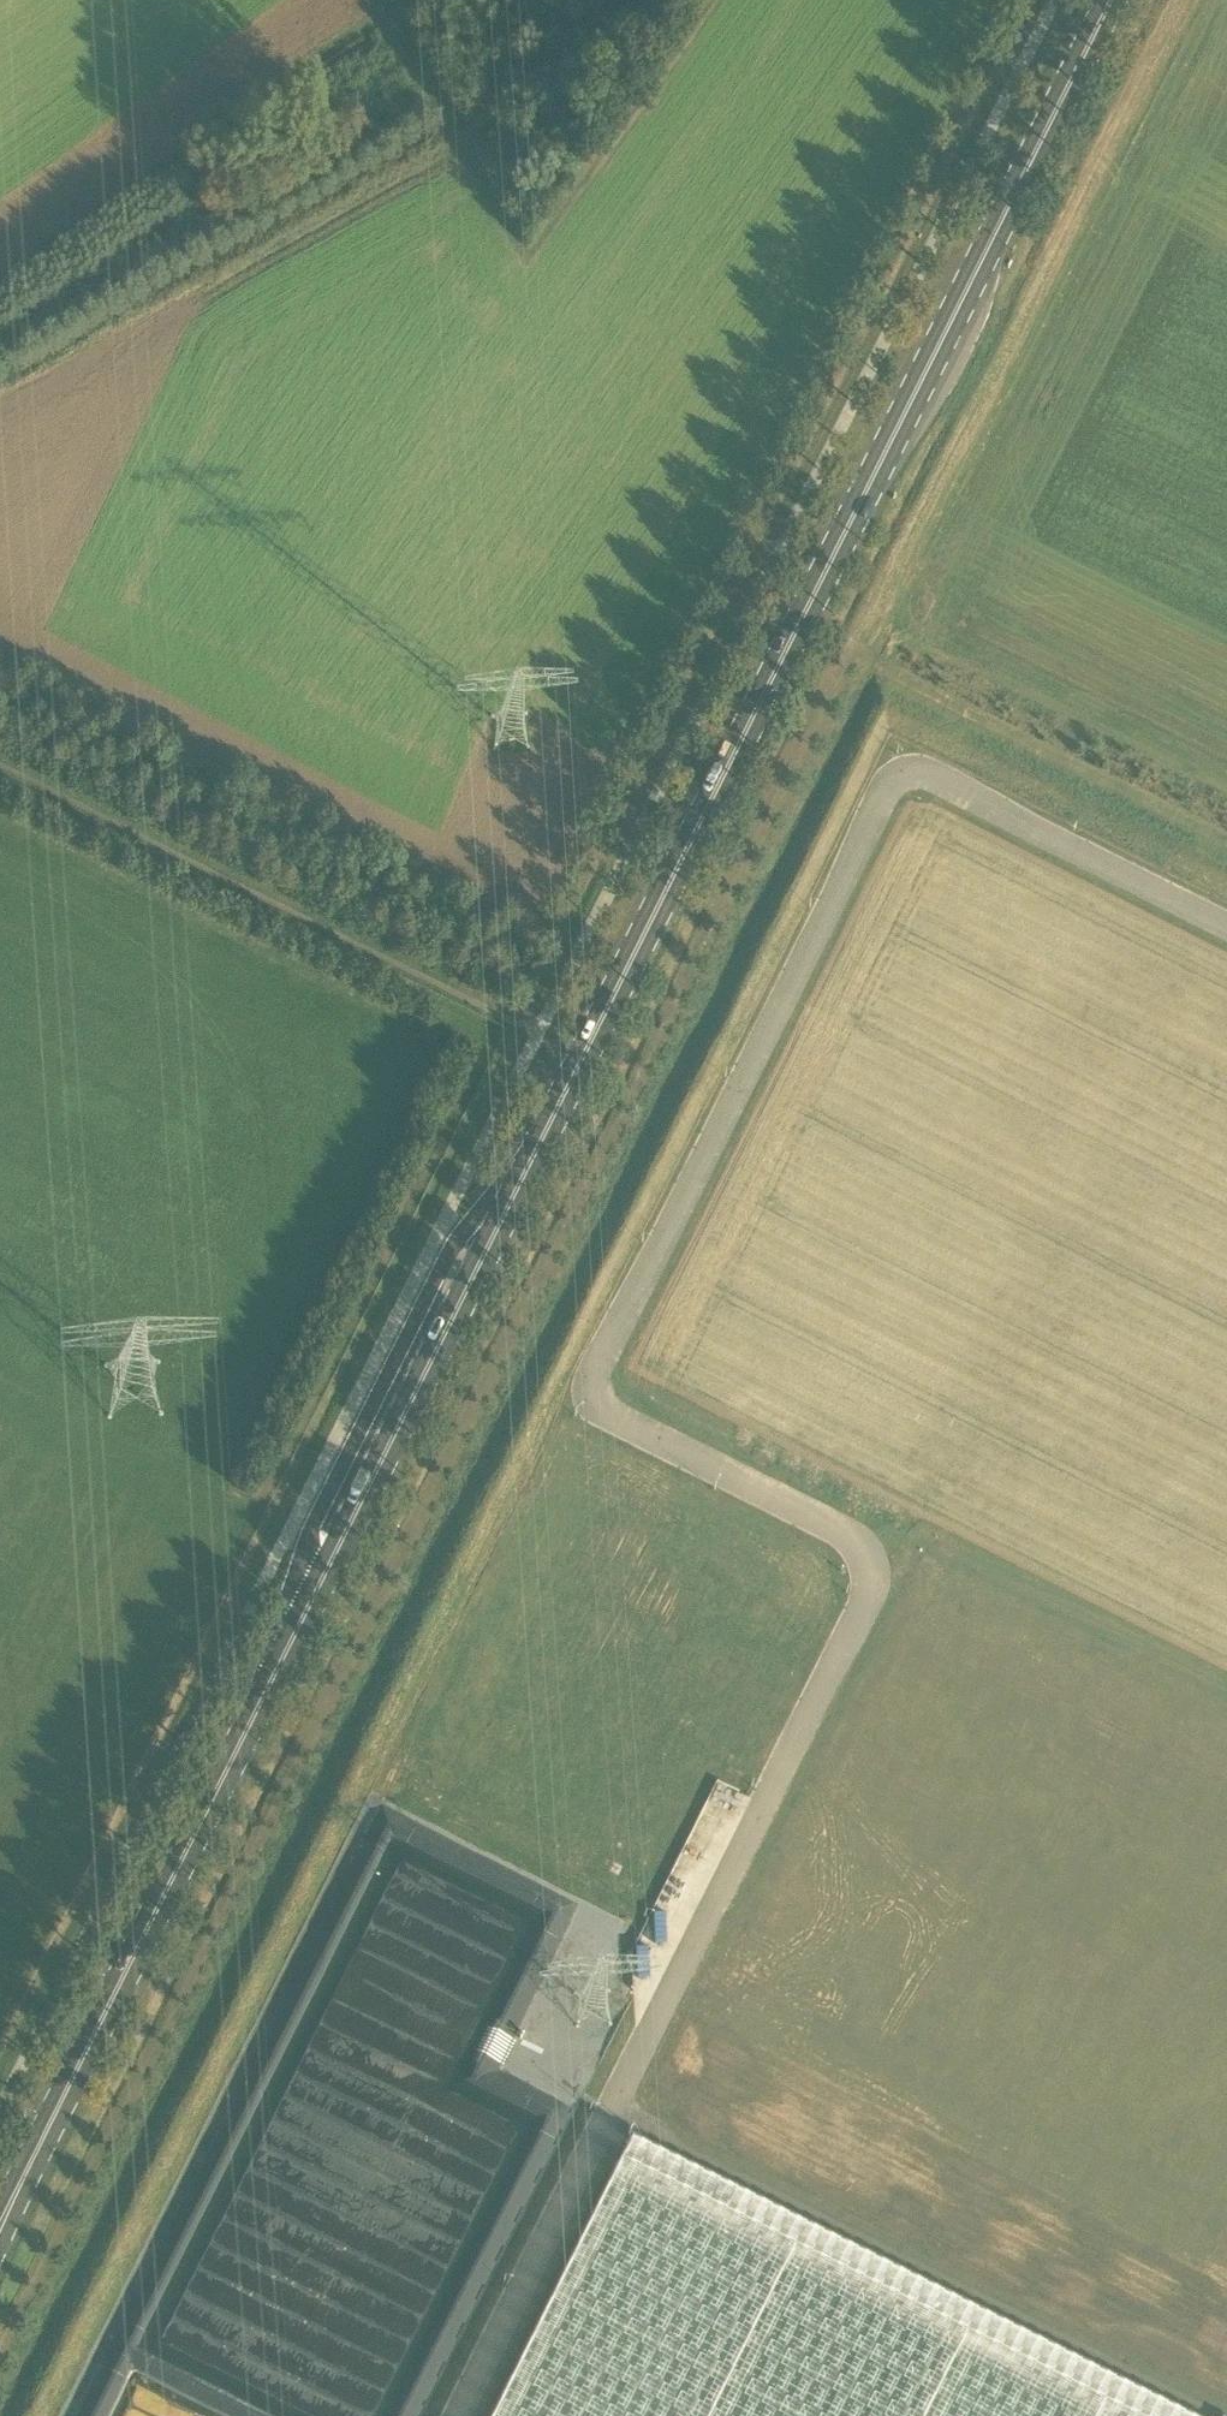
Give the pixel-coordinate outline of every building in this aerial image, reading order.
[(622,2143),(489,2415),(1191,2415),(622,2143)]
